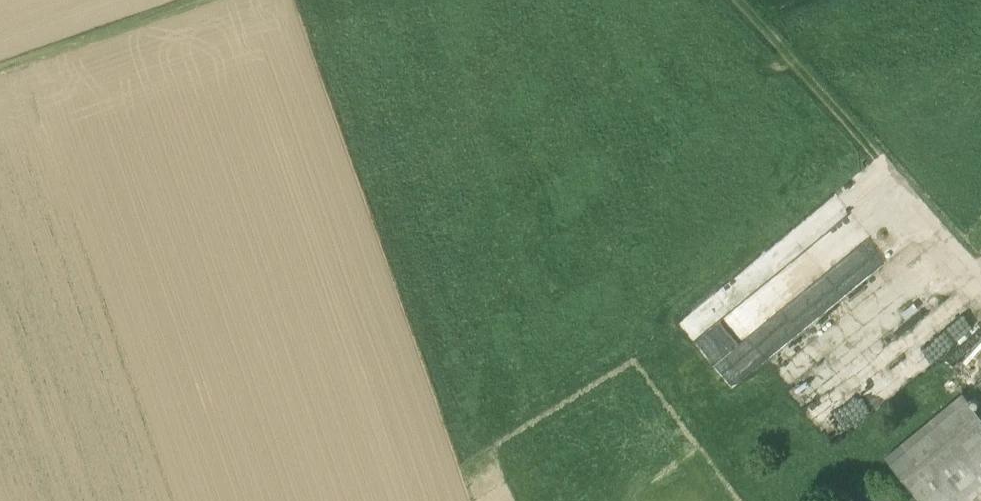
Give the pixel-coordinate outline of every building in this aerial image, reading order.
[(728,383),(890,261),(871,237),(777,308),(761,287),(786,268),(776,255),(684,324),(728,383)] [(924,500),(967,500),(980,489),(980,414),(964,393),(887,457),(924,500)]
